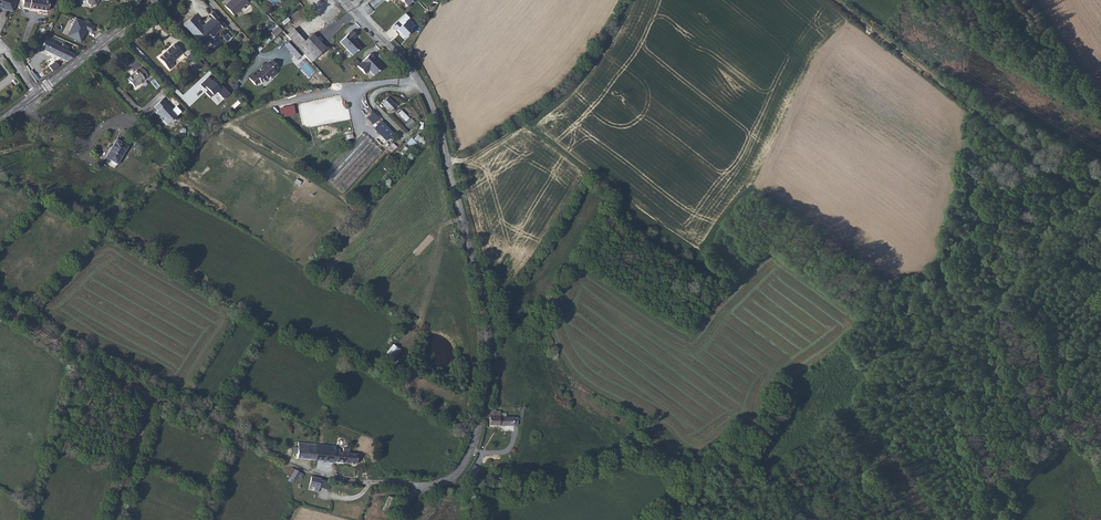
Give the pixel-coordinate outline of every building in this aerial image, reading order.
[(7,10),(10,3),(11,3),(12,0),(0,0),(0,6),(1,6),(0,8),(7,10)] [(12,12),(14,8),(17,0),(12,0),(11,3),(10,3),(7,10),(12,12)] [(49,1),(42,0),(24,0),(23,7),(48,11),(49,1)] [(246,0),(231,0),(225,6),(234,15),(248,2),(246,0)] [(213,12),(210,15),(212,17),(218,24),(221,21),(213,12)] [(405,13),(391,26),(403,39),(413,30),(408,25),(413,21),(405,13)] [(225,25),(221,21),(218,24),(212,17),(205,24),(206,26),(203,28),(197,21),(199,18),(196,14),(184,25),(203,46),(208,40),(212,45),(219,39),(215,34),(225,25)] [(81,43),(87,30),(92,33),(95,28),(72,16),(63,34),(81,43)] [(321,26),(317,30),(331,45),(335,41),(321,26)] [(275,37),(282,31),(278,27),(271,33),(275,37)] [(293,29),(286,35),(290,40),(296,46),(303,54),(311,62),(315,58),(320,54),(326,48),(312,34),(304,41),(293,29)] [(356,36),(351,31),(340,42),(352,55),(360,48),(356,44),(354,43),(354,42),(352,40),(356,36)] [(37,47),(67,61),(75,55),(67,51),(61,48),(41,38),(37,47)] [(296,46),(290,40),(284,46),(290,52),(296,46)] [(174,44),(159,58),(170,70),(175,65),(172,62),(182,53),(174,44)] [(296,46),(290,52),(297,59),(303,54),(296,46)] [(197,55),(194,51),(187,57),(191,61),(197,55)] [(370,54),(357,66),(365,74),(369,70),(374,76),(382,68),(378,64),(377,63),(377,62),(374,58),(370,54)] [(253,74),(249,78),(255,85),(260,81),(261,83),(269,76),(271,78),(276,73),(275,70),(278,67),(272,60),(268,64),(267,63),(263,67),(264,68),(261,71),(255,76),(253,74)] [(49,66),(53,72),(59,67),(55,61),(49,66)] [(315,67),(321,73),(327,67),(321,61),(315,67)] [(127,79),(134,87),(144,79),(144,78),(147,75),(140,68),(137,71),(137,70),(127,79)] [(208,77),(200,85),(204,89),(206,87),(208,89),(205,92),(210,97),(217,91),(224,99),(230,93),(223,86),(219,89),(215,84),(216,83),(213,80),(212,81),(208,77)] [(235,83),(231,87),(239,97),(242,94),(236,88),(238,86),(235,83)] [(164,86),(160,90),(165,95),(169,91),(164,86)] [(340,97),(299,105),(301,115),(341,106),(340,97)] [(396,106),(388,97),(382,103),(390,112),(396,106)] [(157,111),(155,113),(159,116),(161,117),(164,120),(163,121),(167,125),(170,122),(172,122),(176,119),(176,116),(171,111),(172,110),(162,99),(154,107),(157,111)] [(281,117),(295,115),(293,105),(279,108),(281,117)] [(347,109),(308,119),(309,127),(350,119),(347,109)] [(399,113),(406,120),(408,118),(401,110),(399,113)] [(395,135),(374,113),(368,118),(376,126),(373,129),(387,143),(395,135)] [(382,151),(363,134),(323,175),(343,193),(382,151)] [(413,140),(417,143),(421,138),(417,135),(413,140)] [(401,144),(394,138),(385,148),(392,154),(401,144)] [(105,157),(117,164),(120,159),(120,158),(127,147),(116,140),(105,157)] [(390,162),(396,167),(410,152),(404,147),(390,162)] [(501,412),(490,412),(488,418),(493,418),(493,426),(518,426),(519,418),(502,418),(501,412)] [(296,458),(313,460),(314,445),(298,442),(298,448),(293,448),(293,453),(296,453),(296,458)] [(314,445),(313,460),(354,465),(356,456),(348,455),(349,450),(340,449),(340,451),(335,450),(335,447),(314,445)] [(293,469),(289,477),(287,480),(291,482),(293,478),(296,480),(298,478),(301,480),(303,474),(293,469)] [(313,490),(318,492),(319,487),(322,479),(312,476),(310,485),(314,486),(313,490)] [(374,511),(381,514),(387,500),(381,497),(374,511)]
